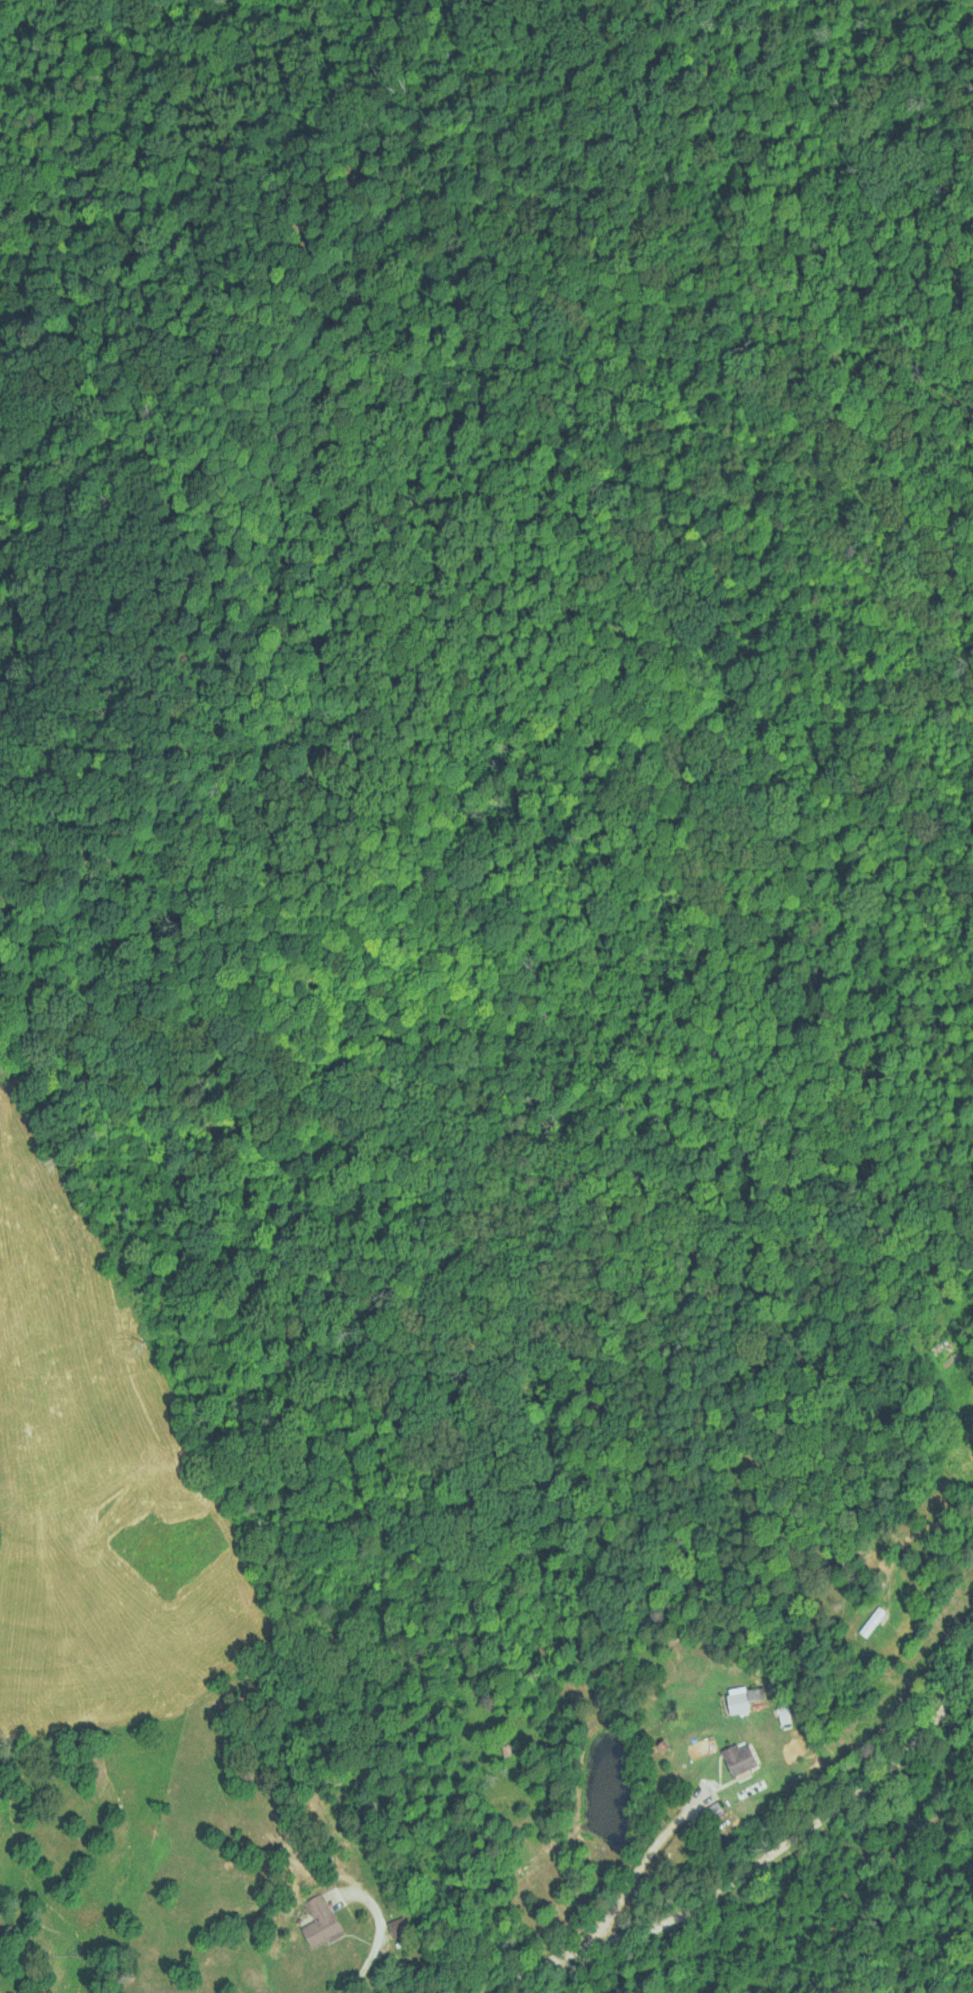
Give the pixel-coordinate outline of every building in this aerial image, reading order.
[(864,1641),(888,1613),(879,1605),(855,1633),(864,1641)] [(763,1688),(747,1689),(749,1712),(765,1710),(763,1688)] [(773,1703),(777,1725),(789,1723),(786,1701),(773,1703)] [(722,1753),(734,1779),(759,1767),(746,1741),(722,1753)] [(705,1820),(722,1814),(719,1804),(702,1810),(705,1820)] [(304,1902),(313,1919),(300,1926),(312,1948),(343,1930),(321,1892),(304,1902)] [(386,1923),(393,1939),(408,1932),(401,1916),(386,1923)]
